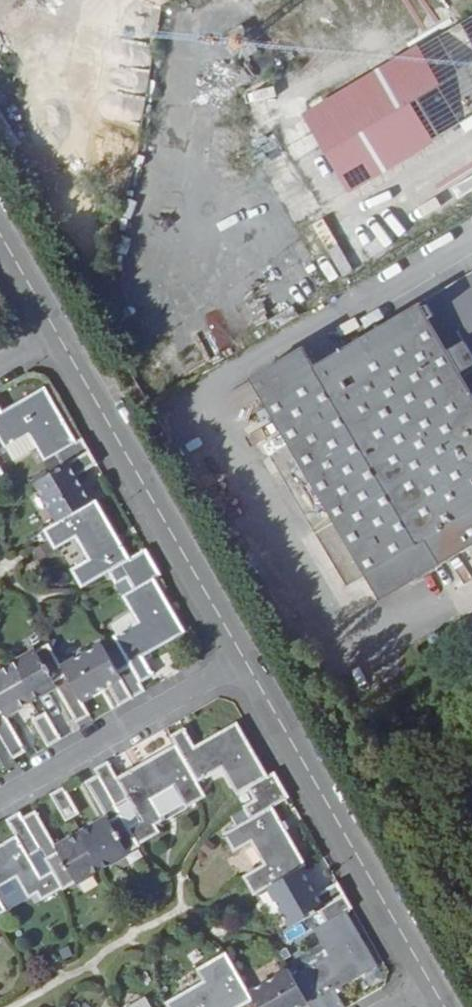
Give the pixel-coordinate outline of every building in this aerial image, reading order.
[(471,18),(471,0),(469,0),(364,62),(373,77),(471,18)] [(373,77),(276,135),(321,210),(471,121),(471,18),(373,77)] [(244,123),(258,148),(270,141),(256,116),(244,123)] [(293,292),(328,283),(322,261),(287,270),(293,292)] [(316,366),(305,347),(252,379),(383,601),(471,549),(471,390),(465,378),(471,374),(471,274),(316,366)] [(258,292),(281,299),(284,288),(261,281),(258,292)] [(91,450),(84,438),(78,441),(46,387),(4,411),(0,405),(0,435),(15,461),(38,447),(52,471),(91,450)] [(59,521),(94,500),(80,475),(100,464),(91,450),(52,471),(36,481),(59,521)] [(128,579),(156,561),(148,547),(133,556),(99,498),(94,500),(59,521),(45,529),(56,549),(73,540),(85,560),(72,568),(83,588),(111,572),(118,584),(128,579)] [(119,670),(136,698),(147,691),(142,682),(156,674),(145,656),(187,632),(157,578),(163,574),(156,561),(128,579),(134,589),(124,595),(139,621),(114,636),(130,663),(119,670)] [(10,666),(32,702),(58,687),(78,721),(92,713),(84,699),(65,666),(51,642),(10,666)] [(65,666),(84,699),(108,685),(120,707),(136,698),(119,670),(104,644),(65,666)] [(10,666),(0,671),(0,733),(16,758),(28,751),(8,716),(32,702),(10,666)] [(48,711),(40,716),(34,719),(50,748),(64,739),(48,711)] [(250,818),(276,806),(291,797),(276,772),(270,775),(240,722),(197,745),(187,728),(172,736),(177,742),(200,782),(223,769),(238,794),(250,788),(255,798),(243,805),(250,818)] [(6,773),(20,765),(16,758),(0,733),(0,763),(6,773)] [(200,782),(177,742),(119,776),(110,761),(95,769),(98,774),(141,845),(162,833),(158,825),(167,820),(156,800),(176,788),(188,807),(208,796),(200,782)] [(81,832),(102,869),(142,847),(141,845),(98,774),(86,781),(106,818),(81,832)] [(67,821),(73,818),(81,813),(66,787),(52,794),(67,821)] [(271,886),(304,868),(309,864),(276,806),(250,818),(224,833),(236,853),(253,843),(265,863),(244,876),(255,896),(271,886)] [(102,869),(81,832),(57,845),(37,810),(24,817),(64,888),(65,890),(102,869)] [(24,817),(21,811),(7,819),(16,835),(0,844),(0,889),(18,878),(29,898),(38,894),(43,901),(64,888),(24,817)] [(320,911),(347,896),(338,881),(318,893),(304,868),(271,886),(294,927),(320,911)] [(9,910),(0,895),(0,915),(9,910)] [(327,1006),(347,1006),(337,990),(379,965),(348,911),(353,907),(347,896),(320,911),(326,922),(315,929),(330,955),(306,969),(307,971),(327,1006)] [(169,1006),(242,1006),(255,1000),(251,991),(228,951),(196,969),(203,981),(166,1003),(169,1006)] [(307,971),(298,977),(291,968),(251,991),(255,1000),(242,1006),(302,1006),(310,1003),(312,1006),(327,1006),(307,971)]
